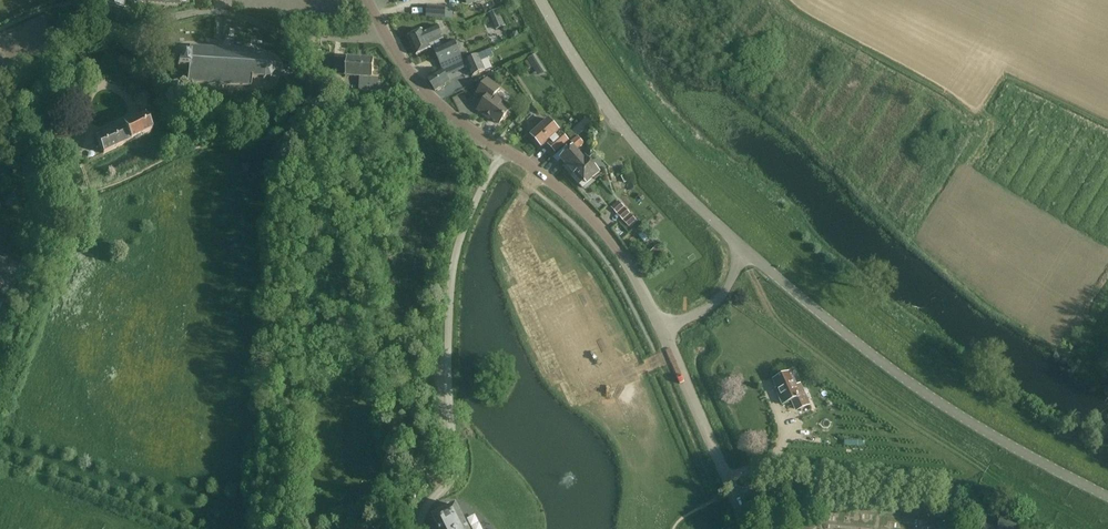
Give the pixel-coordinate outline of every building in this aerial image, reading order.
[(426,17),(445,18),(445,7),(427,5),(426,17)] [(497,9),(487,13),(495,30),(505,25),(497,9)] [(423,31),(408,37),(416,55),(430,49),(430,48),(433,47),(434,50),(433,51),(442,70),(443,72),(454,67),(457,65),(464,62),(464,61),(455,41),(442,47),(439,40),(444,38),(438,26),(423,32),(423,31)] [(187,83),(249,86),(250,78),(261,79),(261,81),(263,81),(263,79),(268,78),(269,80),(270,79),(269,77),(272,74),(274,75),(275,73),(273,72),(273,68),(275,67),(275,66),(273,66),(270,62),(272,61),(270,60),(269,61),(264,60),(265,59),(263,58),(263,60),(252,59),(253,51),(222,49),(223,44),(214,43),(213,48),(189,47),(188,56),(187,54),(185,55),(184,57),(177,57),(176,69),(187,69),(187,72),(185,72),(185,74),(187,74),(187,83)] [(457,65),(454,67),(456,72),(468,66),(473,77),(485,71),(481,61),(478,55),(465,61),(464,61),(464,62),(457,65)] [(540,62),(536,55),(525,63),(529,70),(540,62)] [(359,92),(377,93),(379,78),(374,78),(372,78),(373,60),(346,58),(345,77),(357,78),(357,77),(360,77),(359,92)] [(442,70),(427,80),(435,91),(449,82),(450,81),(449,81),(446,76),(443,72),(442,70)] [(486,114),(499,124),(511,109),(494,96),(499,89),(487,80),(477,93),(486,100),(478,110),(485,116),(486,114)] [(103,154),(152,132),(145,117),(96,138),(103,154)] [(559,131),(549,120),(531,136),(541,148),(547,142),(549,145),(548,145),(555,153),(568,141),(561,134),(560,135),(558,132),(559,131)] [(47,145),(49,154),(74,150),(73,142),(70,142),(69,135),(56,137),(55,134),(46,135),(47,145)] [(576,173),(587,184),(600,172),(585,156),(583,158),(573,148),(560,160),(574,175),(576,173)] [(7,208),(18,204),(14,194),(3,198),(7,208)] [(612,208),(618,214),(625,208),(619,201),(612,208)] [(631,214),(623,221),(629,227),(636,220),(631,214)] [(672,256),(668,251),(663,254),(667,259),(672,256)] [(789,373),(774,380),(780,394),(779,394),(783,404),(793,400),(798,410),(809,405),(807,401),(800,385),(796,387),(789,373)] [(456,506),(433,517),(439,528),(468,528),(456,506)] [(1017,521),(1001,517),(999,526),(987,524),(986,523),(970,525),(970,528),(1015,528),(1017,521)]
